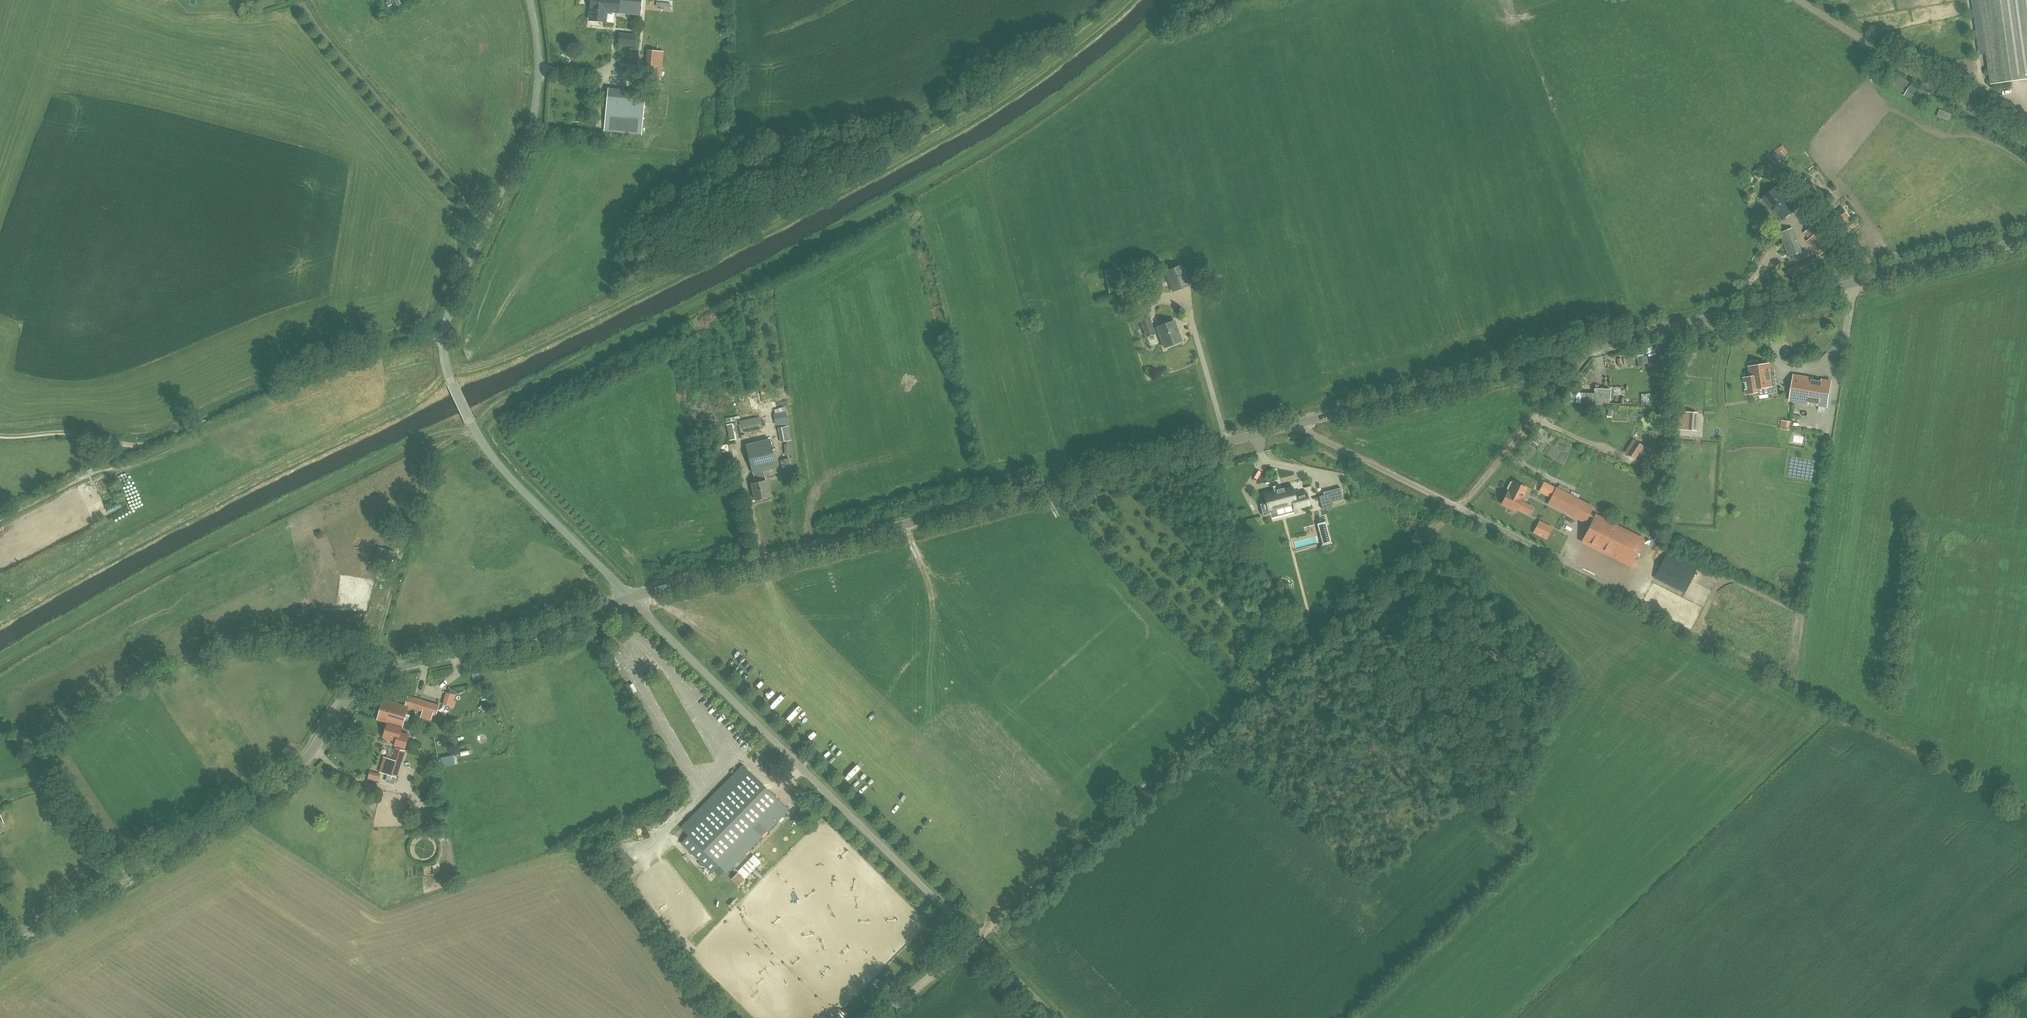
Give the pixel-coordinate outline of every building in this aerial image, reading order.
[(606,10),(639,13),(640,0),(592,0),(591,20),(605,21),(606,10)] [(1991,85),(2026,80),(2026,0),(1979,0),(1991,85)] [(636,35),(620,34),(619,44),(635,45),(636,35)] [(649,50),(648,59),(662,61),(663,52),(649,50)] [(1897,74),(1895,78),(1891,76),(1888,81),(1891,83),(1890,84),(1903,92),(1909,81),(1897,74)] [(1922,106),(1930,93),(1912,82),(1904,96),(1922,106)] [(608,97),(605,130),(641,134),(643,116),(621,114),(622,98),(608,97)] [(1783,152),(1785,155),(1788,153),(1782,146),(1772,153),(1775,157),(1783,152)] [(1816,208),(1827,199),(1808,176),(1797,186),(1816,208)] [(1783,219),(1797,207),(1779,185),(1763,198),(1770,207),(1771,205),(1783,219)] [(1849,216),(1843,208),(1829,220),(1835,228),(1849,216)] [(1814,226),(1809,230),(1813,236),(1808,241),(1820,255),(1833,244),(1821,230),(1819,232),(1814,226)] [(1802,251),(1793,228),(1780,233),(1789,257),(1802,251)] [(1812,260),(1814,265),(1808,267),(1811,275),(1817,273),(1815,269),(1820,267),(1817,258),(1812,260)] [(1183,264),(1164,271),(1172,292),(1191,285),(1183,264)] [(1110,295),(1125,291),(1119,268),(1104,271),(1110,295)] [(1164,347),(1182,341),(1174,320),(1157,326),(1157,327),(1153,328),(1149,317),(1141,320),(1147,336),(1155,333),(1159,332),(1164,347)] [(1751,377),(1744,378),(1746,393),(1758,391),(1757,388),(1768,386),(1769,390),(1777,388),(1774,371),(1771,372),(1769,364),(1750,367),(1751,377)] [(1813,378),(1804,377),(1794,375),(1792,387),(1790,400),(1809,403),(1809,401),(1818,402),(1817,404),(1827,406),(1831,381),(1822,380),(1821,382),(1813,380),(1813,378)] [(1610,404),(1610,390),(1595,389),(1595,393),(1582,393),(1582,403),(1610,404)] [(788,422),(787,412),(775,414),(776,424),(788,422)] [(1686,412),(1685,429),(1693,429),(1694,413),(1686,412)] [(740,426),(762,422),(761,418),(757,418),(740,422),(740,426)] [(735,439),(732,423),(727,424),(730,440),(735,439)] [(788,456),(792,455),(791,440),(788,426),(779,428),(782,442),(787,443),(788,456)] [(763,471),(776,467),(770,439),(747,445),(754,473),(757,482),(751,484),(755,500),(770,496),(766,480),(765,480),(763,471)] [(1643,447),(1634,441),(1626,453),(1635,459),(1643,447)] [(792,470),(789,458),(781,460),(784,472),(792,470)] [(1343,486),(1352,484),(1348,472),(1340,475),(1343,486)] [(1532,506),(1522,501),(1521,501),(1523,498),(1522,498),(1527,488),(1513,481),(1513,482),(1512,482),(1510,482),(1507,488),(1508,489),(1509,490),(1509,491),(1508,490),(1501,504),(1510,508),(1516,511),(1517,508),(1528,514),(1532,506)] [(1544,483),(1539,491),(1551,497),(1548,503),(1585,522),(1586,519),(1593,523),(1584,542),(1629,564),(1641,539),(1596,516),(1595,519),(1588,516),(1593,507),(1556,488),(1556,489),(1544,483)] [(1266,496),(1268,502),(1260,504),(1263,515),(1275,512),(1274,509),(1294,503),(1295,509),(1311,505),(1311,504),(1308,492),(1294,495),(1292,487),(1266,494),(1266,496)] [(1330,502),(1328,494),(1324,495),(1319,496),(1323,510),(1332,507),(1330,502)] [(1550,529),(1539,523),(1535,533),(1545,538),(1550,529)] [(1696,567),(1668,552),(1655,578),(1683,592),(1696,567)] [(445,704),(449,708),(457,699),(452,695),(445,704)] [(430,722),(433,714),(435,704),(415,698),(412,708),(422,711),(419,719),(430,722)] [(378,719),(388,722),(402,727),(409,706),(384,699),(378,719)] [(402,727),(388,722),(383,737),(396,741),(395,745),(405,748),(409,735),(401,732),(402,727)] [(405,751),(396,748),(392,759),(385,757),(380,772),(388,774),(386,780),(395,782),(405,751)] [(682,842),(712,872),(719,865),(726,872),(788,809),(743,765),(681,828),(689,835),(682,842)] [(371,776),(381,781),(383,775),(373,771),(371,776)] [(806,781),(798,786),(805,799),(813,794),(806,781)] [(435,841),(420,847),(424,858),(439,853),(435,841)]
